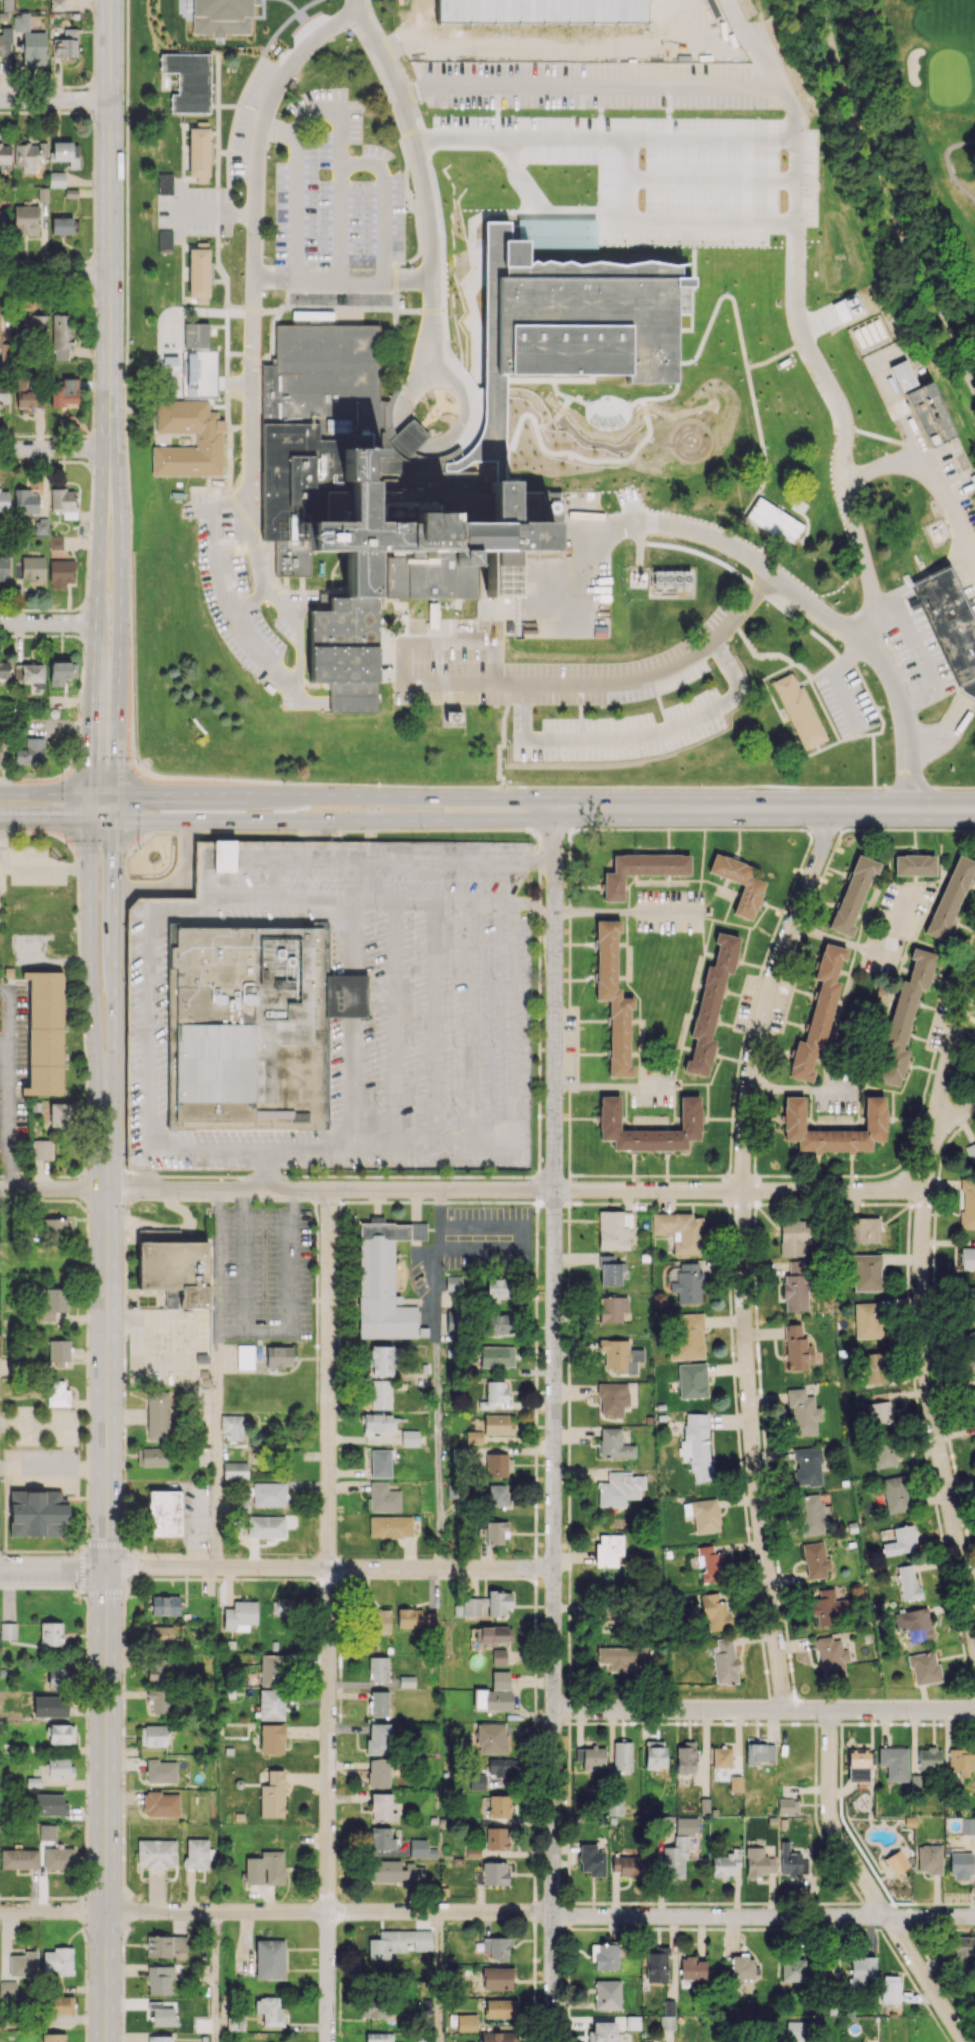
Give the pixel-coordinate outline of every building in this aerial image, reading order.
[(50,9),(64,9),(64,0),(50,0),(50,9)] [(45,65),(45,32),(28,32),(28,12),(20,12),(20,17),(14,17),(13,31),(22,32),(22,65),(45,65)] [(0,27),(0,34),(0,59),(1,59),(1,57),(10,57),(11,27),(0,27)] [(77,29),(63,28),(63,38),(53,38),(53,56),(76,57),(77,29)] [(209,54),(209,113),(168,114),(168,93),(178,93),(178,73),(161,73),(161,54),(209,54)] [(209,120),(209,141),(213,141),(213,162),(209,162),(209,182),(197,182),(197,176),(189,176),(188,127),(197,128),(197,120),(209,120)] [(52,161),(68,160),(69,168),(78,168),(78,142),(52,143),(52,161)] [(14,166),(22,167),(22,172),(41,172),(41,144),(14,143),(14,166)] [(0,144),(0,163),(10,163),(10,144),(0,144)] [(65,187),(64,171),(48,172),(48,187),(65,187)] [(158,172),(158,194),(172,194),(172,180),(172,172),(158,172)] [(48,201),(47,188),(37,188),(38,202),(48,201)] [(38,206),(14,206),(13,235),(38,235),(38,206)] [(51,234),(72,234),(72,218),(51,217),(51,234)] [(157,231),(157,253),(172,253),(172,242),(172,230),(157,231)] [(209,242),(209,262),(213,262),(213,284),(209,284),(209,304),(197,304),(197,297),(189,297),(188,249),(197,249),(197,242),(209,242)] [(72,348),(71,314),(51,314),(52,349),(54,349),(55,359),(68,359),(68,348),(72,348)] [(22,340),(45,340),(46,316),(23,315),(22,340)] [(185,322),(185,347),(208,347),(208,322),(185,322)] [(373,454),(386,454),(386,437),(386,401),(386,399),(381,399),(381,322),(274,322),(274,366),(261,366),(262,539),(274,539),(305,539),(305,524),(326,524),(326,494),(348,494),(348,454),(373,454)] [(891,368),(903,394),(920,387),(908,360),(891,368)] [(78,403),(78,391),(73,391),(74,379),(62,379),(62,386),(50,385),(50,407),(65,408),(65,403),(78,403)] [(907,395),(932,449),(960,436),(934,382),(907,395)] [(401,388),(398,393),(395,397),(393,402),(392,408),(391,413),(391,418),(392,423),(393,428),(395,434),(388,440),(386,437),(386,401),(389,401),(390,396),(393,391),(397,385),(401,388)] [(157,403),(209,403),(209,413),(221,413),(222,477),(154,477),(153,449),(197,449),(197,434),(158,435),(157,403)] [(413,417),(429,433),(411,452),(406,458),(413,461),(373,462),(373,454),(386,454),(386,437),(388,440),(395,434),(413,417)] [(810,432),(815,451),(826,448),(821,429),(810,432)] [(459,445),(455,449),(450,452),(444,454),(438,455),(432,456),(426,456),(420,455),(411,452),(406,458),(413,461),(413,471),(445,471),(445,459),(450,458),(455,456),(459,453),(463,449),(459,445)] [(494,595),(514,595),(521,595),(521,547),(562,547),(562,491),(520,491),(520,479),(494,479),(494,471),(445,471),(413,471),(413,461),(373,462),(373,454),(348,454),(348,494),(326,494),(326,524),(305,524),(305,539),(274,539),(274,576),(310,576),(310,548),(352,548),(352,597),(332,597),(332,611),(312,611),(312,681),(332,681),(332,710),(377,710),(377,548),(414,548),(414,559),(388,559),(388,596),(476,596),(476,548),(494,548),(494,595)] [(14,515),(37,515),(37,488),(14,489),(14,515)] [(62,519),(75,518),(74,489),(50,490),(51,510),(62,510),(62,519)] [(0,490),(0,511),(8,511),(8,490),(0,490)] [(803,526),(758,496),(745,516),(789,546),(803,526)] [(47,519),(33,519),(33,534),(47,534),(47,519)] [(59,536),(50,537),(50,549),(60,549),(59,536)] [(8,557),(0,556),(0,581),(8,581),(8,557)] [(43,578),(44,556),(21,556),(21,578),(43,578)] [(74,583),(74,560),(50,559),(49,588),(65,588),(65,582),(74,583)] [(962,692),(974,699),(974,618),(951,567),(911,585),(962,692)] [(651,572),(651,587),(694,587),(694,571),(651,572)] [(437,628),(438,603),(428,603),(427,628),(437,628)] [(9,678),(9,660),(0,661),(0,678),(9,678)] [(49,686),(63,687),(63,677),(76,678),(76,662),(50,661),(49,686)] [(21,682),(34,682),(34,689),(43,688),(43,664),(21,664),(21,682)] [(772,683),(806,754),(830,743),(804,688),(798,691),(790,675),(772,683)] [(14,763),(43,763),(44,738),(25,737),(25,749),(15,749),(14,763)] [(127,1164),(129,908),(137,900),(191,899),(196,896),(197,840),(319,841),(531,842),(531,852),(528,870),(514,893),(514,897),(518,915),(531,910),(530,1169),(127,1164)] [(713,853),(707,871),(743,885),(733,912),(751,919),(765,882),(748,876),(751,867),(713,853)] [(603,900),(603,872),(612,872),(612,855),(689,854),(689,874),(622,875),(622,900),(603,900)] [(857,854),(828,927),(851,937),(855,927),(850,925),(872,872),(875,873),(879,863),(857,854)] [(957,854),(923,932),(941,940),(974,862),(957,854)] [(894,855),(894,875),(935,875),(934,855),(894,855)] [(595,920),(594,1000),(608,1000),(608,1076),(632,1076),(632,1065),(628,1065),(629,1008),(633,1008),(633,997),(620,997),(620,987),(616,987),(616,932),(620,932),(620,920),(595,920)] [(715,930),(740,936),(731,972),(725,971),(708,1040),(713,1041),(705,1076),(683,1070),(686,1059),(689,1060),(694,1037),(689,1036),(707,963),(712,964),(717,943),(712,942),(715,930)] [(824,943),(815,977),(821,979),(803,1043),(797,1041),(787,1076),(810,1083),(814,1070),(811,1069),(816,1049),(821,1051),(839,984),(832,982),(839,958),(844,960),(847,949),(824,943)] [(934,953),(925,987),(920,985),(903,1049),(909,1051),(900,1087),(877,1080),(880,1068),(883,1068),(888,1049),(883,1047),(901,981),(908,983),(914,959),(909,957),(912,947),(934,953)] [(3,967),(3,977),(13,977),(13,967),(3,967)] [(21,971),(63,971),(63,1094),(21,1094),(21,1086),(29,1086),(29,979),(21,979),(21,971)] [(618,1097),(618,1130),(679,1130),(680,1096),(699,1096),(699,1142),(687,1142),(687,1150),(613,1150),(613,1139),(600,1139),(601,1097),(618,1097)] [(804,1098),(803,1131),(865,1131),(865,1097),(884,1097),(884,1143),(872,1143),(872,1151),(798,1151),(798,1140),(786,1140),(786,1098),(804,1098)] [(72,1102),(50,1103),(50,1127),(72,1126),(72,1102)] [(52,1160),(52,1140),(32,1140),(32,1160),(52,1160)] [(965,1146),(974,1172),(974,1143),(965,1146)] [(960,1178),(960,1190),(962,1190),(961,1228),(974,1229),(974,1178),(960,1178)] [(629,1250),(630,1211),(598,1210),(598,1249),(629,1250)] [(651,1214),(651,1235),(673,1235),(673,1254),(702,1255),(703,1214),(651,1214)] [(359,1222),(370,1222),(370,1216),(384,1216),(384,1222),(394,1222),(394,1224),(410,1224),(410,1222),(427,1222),(427,1240),(395,1239),(395,1294),(401,1294),(401,1304),(418,1305),(418,1337),(359,1337),(359,1222)] [(878,1217),(848,1218),(849,1242),(879,1241),(878,1217)] [(68,1239),(68,1218),(42,1218),(41,1238),(68,1239)] [(780,1221),(780,1256),(803,1255),(803,1243),(809,1243),(809,1221),(780,1221)] [(137,1288),(181,1289),(180,1309),(207,1309),(208,1242),(138,1241),(137,1288)] [(961,1268),(974,1268),(974,1275),(974,1247),(960,1248),(961,1268)] [(880,1254),(848,1255),(848,1268),(853,1268),(853,1291),(881,1290),(880,1254)] [(599,1285),(622,1285),(622,1263),(613,1263),(613,1255),(600,1255),(599,1285)] [(789,1260),(789,1273),(805,1273),(805,1260),(789,1260)] [(698,1262),(678,1263),(678,1282),(669,1282),(670,1292),(677,1292),(677,1303),(702,1303),(701,1272),(698,1272),(698,1262)] [(784,1311),(807,1311),(807,1275),(783,1275),(784,1311)] [(445,1276),(446,1292),(462,1291),(462,1276),(445,1276)] [(486,1279),(487,1298),(509,1297),(509,1279),(486,1279)] [(974,1324),(974,1287),(963,1288),(964,1324),(974,1324)] [(39,1320),(53,1321),(54,1312),(62,1313),(63,1288),(41,1288),(39,1320)] [(165,1308),(180,1308),(179,1289),(165,1290),(165,1308)] [(599,1321),(621,1322),(622,1311),(627,1311),(627,1297),(599,1296),(599,1321)] [(882,1337),(881,1302),(854,1303),(855,1339),(882,1337)] [(703,1358),(702,1313),(671,1314),(673,1359),(703,1358)] [(511,1334),(510,1314),(486,1314),(487,1335),(511,1334)] [(810,1369),(809,1338),(801,1338),(800,1324),(785,1324),(786,1370),(810,1369)] [(965,1331),(966,1372),(974,1371),(974,1331),(965,1331)] [(48,1339),(49,1364),(69,1363),(69,1338),(48,1339)] [(613,1373),(636,1373),(636,1361),(643,1361),(644,1349),(628,1348),(628,1340),(598,1339),(598,1351),(604,1351),(604,1368),(613,1368),(613,1373)] [(237,1369),(254,1369),(253,1345),(236,1345),(237,1369)] [(266,1367),(292,1367),(292,1346),(265,1347),(266,1367)] [(370,1375),(392,1376),(393,1346),(371,1346),(370,1375)] [(480,1367),(513,1367),(514,1346),(480,1346),(480,1367)] [(860,1354),(863,1383),(886,1381),(883,1351),(860,1354)] [(707,1397),(706,1363),(678,1364),(679,1398),(707,1397)] [(69,1406),(69,1389),(64,1389),(64,1380),(46,1380),(46,1406),(69,1406)] [(390,1409),(390,1380),(371,1380),(370,1409),(390,1409)] [(506,1381),(486,1381),(486,1401),(478,1401),(478,1409),(493,1409),(493,1402),(506,1402),(506,1381)] [(599,1383),(599,1416),(622,1416),(622,1406),(628,1406),(628,1383),(599,1383)] [(816,1435),(816,1420),(821,1420),(821,1407),(814,1407),(813,1396),(805,1396),(805,1388),(786,1388),(787,1407),(791,1407),(792,1436),(816,1435)] [(147,1392),(147,1440),(171,1440),(170,1392),(147,1392)] [(892,1422),(889,1400),(866,1404),(870,1425),(892,1422)] [(709,1413),(682,1413),(682,1462),(691,1462),(691,1481),(709,1481),(709,1413)] [(243,1415),(220,1414),(220,1432),(226,1432),(225,1439),(243,1440),(243,1415)] [(363,1414),(363,1433),(391,1433),(391,1414),(363,1414)] [(484,1434),(512,1433),(511,1414),(483,1415),(484,1434)] [(635,1445),(621,1445),(621,1427),(599,1428),(600,1458),(635,1457),(635,1445)] [(418,1430),(401,1430),(401,1446),(419,1445),(418,1430)] [(482,1443),(482,1430),(466,1431),(466,1443),(482,1443)] [(871,1435),(873,1467),(895,1466),(894,1434),(871,1435)] [(821,1484),(820,1447),(794,1448),(795,1469),(793,1469),(794,1486),(821,1484)] [(166,1466),(166,1448),(136,1448),(137,1466),(166,1466)] [(371,1477),(392,1477),(391,1449),(371,1449),(371,1477)] [(486,1476),(511,1476),(511,1453),(486,1453),(486,1476)] [(223,1478),(247,1478),(248,1462),(223,1461),(223,1478)] [(607,1471),(607,1482),(597,1482),(598,1507),(625,1506),(625,1499),(640,1498),(639,1489),(645,1489),(645,1475),(631,1476),(631,1471),(607,1471)] [(880,1479),(888,1514),(910,1509),(903,1474),(880,1479)] [(400,1511),(400,1490),(387,1490),(387,1481),(370,1481),(370,1511),(400,1511)] [(286,1507),(287,1483),(253,1482),(253,1506),(286,1507)] [(507,1506),(507,1484),(488,1485),(489,1506),(507,1506)] [(61,1490),(9,1491),(10,1536),(67,1536),(67,1501),(61,1501),(61,1490)] [(180,1490),(147,1491),(148,1536),(181,1535),(180,1490)] [(822,1534),(821,1494),(799,1495),(799,1534),(822,1534)] [(695,1534),(720,1531),(716,1498),(682,1503),(683,1516),(692,1515),(695,1534)] [(247,1537),(284,1537),(285,1517),(248,1516),(247,1537)] [(412,1516),(369,1516),(370,1537),(412,1537),(412,1516)] [(506,1544),(506,1521),(485,1522),(486,1545),(506,1544)] [(884,1556),(917,1549),(912,1524),(893,1528),(895,1541),(881,1544),(884,1556)] [(623,1556),(623,1534),(596,1535),(596,1567),(618,1566),(618,1556),(623,1556)] [(806,1579),(829,1577),(827,1558),(825,1559),(823,1541),(802,1543),(806,1579)] [(695,1547),(697,1566),(701,1566),(702,1582),(725,1580),(722,1552),(713,1552),(712,1545),(695,1547)] [(897,1566),(902,1601),(919,1599),(914,1564),(897,1566)] [(817,1625),(837,1623),(835,1588),(816,1589),(817,1604),(811,1605),(811,1616),(816,1616),(817,1625)] [(511,1591),(488,1591),(488,1617),(505,1617),(506,1609),(510,1609),(511,1591)] [(700,1594),(702,1622),(707,1622),(708,1631),(731,1629),(730,1610),(726,1611),(725,1601),(719,1601),(718,1593),(700,1594)] [(179,1596),(152,1596),(151,1614),(179,1614),(179,1596)] [(481,1616),(481,1605),(486,1605),(486,1598),(463,1597),(463,1616),(481,1616)] [(293,1599),(272,1598),(271,1613),(292,1614),(293,1599)] [(223,1608),(223,1630),(248,1630),(248,1624),(256,1624),(256,1601),(232,1601),(232,1608),(223,1608)] [(933,1637),(926,1607),(902,1612),(909,1642),(933,1637)] [(397,1627),(436,1628),(436,1613),(421,1612),(421,1609),(397,1608),(397,1627)] [(0,1639),(15,1639),(16,1609),(1,1609),(0,1639)] [(390,1632),(390,1609),(373,1609),(372,1631),(390,1632)] [(63,1645),(62,1622),(40,1623),(40,1646),(63,1645)] [(512,1625),(475,1627),(476,1644),(512,1642),(512,1625)] [(173,1626),(152,1626),(151,1646),(173,1646),(173,1626)] [(715,1685),(737,1683),(733,1637),(716,1638),(717,1646),(712,1646),(715,1685)] [(815,1639),(819,1678),(844,1675),(843,1662),(849,1661),(848,1649),(841,1650),(840,1637),(815,1639)] [(597,1647),(597,1663),(610,1663),(610,1671),(626,1671),(626,1664),(648,1663),(647,1646),(597,1647)] [(492,1665),(506,1665),(506,1649),(492,1649),(492,1665)] [(940,1681),(935,1651),(908,1655),(913,1686),(940,1681)] [(260,1684),(286,1684),(286,1655),(261,1655),(260,1684)] [(388,1656),(369,1657),(369,1682),(388,1681),(388,1656)] [(171,1680),(171,1659),(148,1658),(147,1680),(171,1680)] [(68,1688),(67,1668),(48,1669),(49,1688),(68,1688)] [(509,1671),(492,1671),(491,1690),(509,1690),(509,1671)] [(400,1687),(415,1687),(415,1676),(400,1676),(400,1687)] [(284,1720),(284,1689),(259,1689),(258,1719),(284,1720)] [(169,1713),(169,1690),(146,1690),(147,1704),(150,1704),(151,1713),(169,1713)] [(511,1710),(512,1691),(475,1690),(474,1709),(511,1710)] [(388,1691),(371,1691),(370,1716),(387,1717),(388,1691)] [(34,1717),(67,1716),(67,1695),(33,1696),(34,1717)] [(389,1723),(367,1724),(368,1754),(389,1754),(389,1723)] [(477,1724),(478,1754),(506,1753),(506,1723),(477,1724)] [(47,1743),(74,1743),(74,1724),(47,1724),(47,1743)] [(283,1724),(260,1724),(261,1754),(284,1754),(283,1724)] [(166,1746),(166,1725),(139,1725),(140,1746),(166,1746)] [(644,1768),(665,1768),(666,1741),(645,1740),(644,1768)] [(775,1761),(775,1744),(760,1744),(759,1740),(745,1740),(746,1765),(757,1765),(757,1761),(775,1761)] [(613,1771),(632,1771),(631,1741),(613,1742),(613,1771)] [(676,1743),(676,1774),(696,1773),(695,1743),(676,1743)] [(576,1747),(576,1761),(583,1761),(583,1770),(597,1771),(597,1767),(605,1767),(605,1747),(576,1747)] [(713,1747),(712,1768),(718,1768),(718,1777),(730,1777),(731,1748),(713,1747)] [(886,1781),(907,1781),(908,1748),(878,1747),(878,1765),(886,1765),(886,1781)] [(917,1748),(918,1769),(941,1768),(940,1748),(917,1748)] [(971,1748),(948,1749),(948,1770),(959,1769),(959,1777),(972,1776),(971,1748)] [(868,1749),(847,1749),(848,1780),(869,1779),(868,1749)] [(48,1777),(74,1777),(73,1765),(69,1765),(69,1758),(48,1758),(48,1777)] [(390,1759),(369,1758),(368,1787),(389,1788),(390,1759)] [(517,1759),(489,1758),(488,1775),(505,1776),(505,1770),(516,1770),(517,1759)] [(176,1760),(147,1760),(147,1783),(176,1783),(176,1760)] [(260,1817),(284,1817),(283,1769),(267,1770),(267,1785),(260,1785),(260,1817)] [(485,1789),(486,1774),(470,1774),(470,1789),(485,1789)] [(742,1791),(742,1775),(729,1775),(729,1791),(742,1791)] [(40,1777),(26,1777),(27,1787),(41,1786),(40,1777)] [(179,1816),(179,1793),(144,1792),(144,1816),(179,1816)] [(63,1794),(35,1793),(34,1815),(67,1815),(67,1802),(63,1802),(63,1794)] [(391,1793),(371,1793),(371,1821),(396,1821),(396,1812),(391,1812),(391,1793)] [(488,1818),(510,1817),(510,1795),(488,1795),(488,1818)] [(622,1799),(607,1799),(608,1815),(623,1815),(622,1799)] [(777,1813),(798,1814),(798,1799),(777,1799),(777,1813)] [(675,1834),(697,1835),(697,1817),(676,1817),(675,1834)] [(974,1834),(974,1818),(961,1818),(961,1834),(974,1834)] [(390,1827),(370,1827),(370,1849),(395,1849),(395,1838),(390,1838),(390,1827)] [(507,1827),(486,1827),(486,1850),(508,1849),(507,1827)] [(687,1835),(674,1835),(674,1847),(663,1847),(662,1878),(683,1879),(683,1859),(687,1859),(687,1835)] [(176,1840),(137,1839),(136,1867),(176,1867),(176,1840)] [(207,1869),(207,1839),(185,1839),(185,1868),(207,1869)] [(409,1857),(432,1857),(432,1847),(427,1847),(427,1839),(410,1839),(409,1857)] [(789,1853),(788,1840),(780,1840),(781,1875),(808,1874),(808,1859),(800,1859),(800,1852),(789,1853)] [(604,1877),(605,1852),(596,1851),(596,1844),(580,1844),(579,1872),(588,1872),(588,1876),(604,1877)] [(941,1874),(942,1845),(918,1845),(917,1873),(941,1874)] [(44,1869),(72,1868),(72,1847),(44,1848),(44,1869)] [(466,1848),(466,1857),(479,1857),(479,1847),(466,1848)] [(763,1847),(746,1847),(747,1876),(761,1876),(761,1873),(774,1873),(774,1857),(763,1857),(763,1847)] [(712,1877),(733,1877),(733,1866),(740,1866),(739,1848),(731,1848),(732,1855),(712,1855),(712,1877)] [(38,1849),(1,1850),(1,1868),(39,1868),(38,1849)] [(283,1850),(261,1851),(261,1857),(245,1857),(245,1883),(264,1883),(264,1884),(284,1884),(283,1850)] [(971,1852),(950,1853),(950,1879),(971,1878),(971,1852)] [(611,1857),(612,1876),(648,1875),(647,1856),(611,1857)] [(369,1881),(424,1880),(424,1866),(415,1866),(415,1863),(403,1863),(402,1859),(369,1860),(369,1881)] [(507,1862),(482,1862),(482,1884),(507,1884),(507,1862)] [(431,1930),(379,1931),(379,1939),(368,1939),(368,1959),(390,1959),(390,1952),(406,1952),(406,1941),(413,1941),(413,1950),(431,1950),(431,1930)] [(171,1958),(171,1950),(187,1950),(187,1936),(148,1935),(147,1957),(171,1958)] [(974,1960),(974,1936),(950,1936),(950,1960),(974,1960)] [(482,1953),(490,1952),(490,1961),(508,1960),(508,1937),(482,1937),(482,1953)] [(284,1979),(285,1940),(256,1939),(255,1978),(284,1979)] [(617,1969),(617,1944),(591,1944),(591,1962),(594,1961),(595,1969),(617,1969)] [(646,1952),(646,1981),(668,1981),(668,1947),(655,1946),(654,1952),(646,1952)] [(43,1971),(56,1971),(56,1975),(72,1974),(72,1947),(53,1947),(53,1951),(43,1951),(43,1971)] [(9,1976),(37,1976),(37,1951),(24,1951),(24,1955),(9,1955),(9,1976)] [(753,1980),(753,1956),(732,1955),(731,1979),(753,1980)] [(680,1957),(680,1980),(706,1980),(706,1960),(696,1961),(696,1956),(680,1957)] [(874,1956),(850,1957),(851,1987),(865,1986),(864,1978),(875,1978),(874,1956)] [(805,1958),(783,1957),(782,1981),(805,1981),(805,1958)] [(839,1978),(838,1958),(815,1959),(816,1979),(839,1978)] [(174,1966),(147,1966),(148,1994),(171,1994),(170,1978),(174,1978),(174,1966)] [(482,1989),(513,1990),(513,1967),(483,1967),(482,1989)] [(899,2003),(900,1976),(882,1975),(881,2002),(899,2003)] [(620,1980),(594,1980),(594,2009),(620,2009),(620,1980)] [(73,2013),(73,1997),(47,1996),(47,2013),(73,2013)] [(283,2026),(283,1998),(255,1997),(255,2013),(263,2013),(262,2026),(283,2026)] [(485,1999),(485,2017),(517,2017),(516,1999),(485,1999)] [(361,2017),(386,2017),(385,2000),(361,2000),(361,2017)] [(176,2025),(175,2007),(152,2008),(152,2025),(176,2025)] [(457,2031),(476,2031),(476,2014),(457,2014),(457,2031)] [(674,2016),(660,2016),(660,2029),(674,2029),(674,2016)] [(806,2022),(787,2021),(786,2040),(805,2041),(806,2022)] [(616,2022),(593,2022),(592,2030),(588,2030),(588,2041),(616,2041),(616,2022)] [(517,2032),(481,2031),(481,2041),(517,2041),(517,2032)] [(365,2041),(393,2041),(393,2033),(365,2032),(365,2041)] [(42,2033),(42,2041),(65,2041),(65,2033),(42,2033)]
